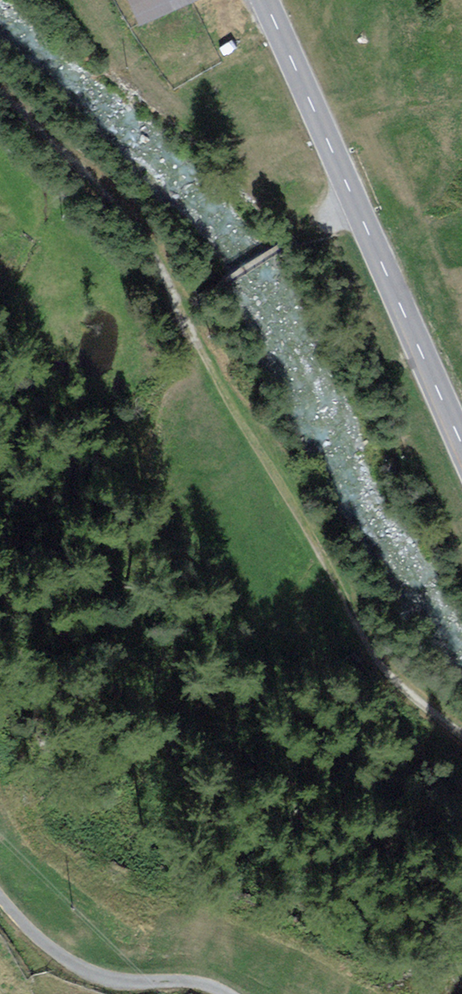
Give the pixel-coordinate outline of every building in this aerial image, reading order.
[(141,28),(205,0),(128,0),(141,28)]
